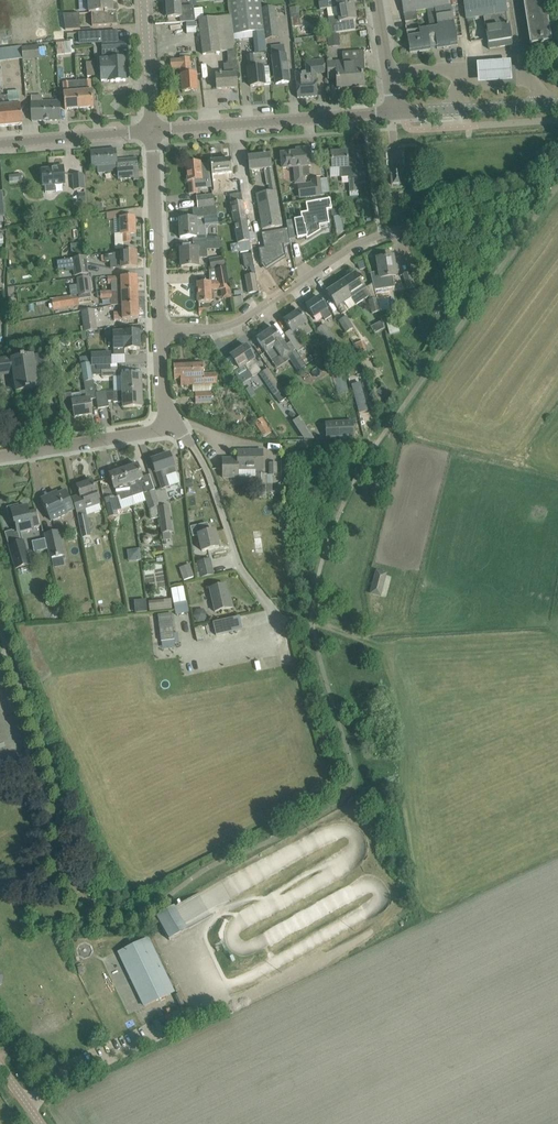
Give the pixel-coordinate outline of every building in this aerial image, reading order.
[(88,13),(91,13),(96,13),(117,12),(118,12),(118,11),(118,10),(118,9),(118,8),(118,7),(118,6),(118,5),(117,4),(117,3),(116,4),(113,4),(112,0),(87,0),(88,13)] [(171,18),(180,17),(181,23),(195,22),(193,6),(180,7),(180,0),(174,0),(167,0),(167,2),(164,2),(165,9),(167,8),(168,18),(171,18)] [(261,0),(229,0),(231,17),(234,35),(264,31),(262,8),(261,0)] [(427,29),(430,49),(437,48),(437,49),(457,45),(450,0),(402,0),(404,14),(413,13),(427,11),(429,29),(427,29)] [(465,8),(466,18),(484,16),(489,48),(490,48),(489,44),(499,42),(500,44),(511,43),(511,45),(512,45),(510,36),(510,34),(509,25),(508,25),(506,12),(507,12),(505,0),(463,0),(465,8)] [(530,45),(552,42),(545,0),(523,0),(530,45)] [(336,8),(327,9),(329,19),(328,19),(331,35),(355,30),(355,27),(354,20),(356,20),(353,5),(352,5),(336,8)] [(265,40),(279,39),(275,7),(262,8),(264,31),(265,40)] [(117,12),(96,13),(91,13),(92,26),(106,25),(117,25),(117,12)] [(299,13),(290,14),(291,26),(300,25),(299,13)] [(413,13),(404,14),(405,21),(414,19),(413,13)] [(79,14),(63,15),(65,30),(80,30),(79,14)] [(224,71),(221,71),(222,76),(215,76),(216,89),(237,88),(236,75),(238,75),(236,51),(234,35),(231,17),(198,21),(202,55),(220,53),(229,52),(230,65),(223,65),(224,71)] [(419,52),(426,51),(426,50),(430,50),(430,49),(427,29),(417,31),(407,32),(410,53),(419,51),(419,52)] [(86,33),(80,33),(80,43),(102,42),(102,51),(103,60),(100,60),(101,82),(111,81),(111,82),(126,81),(125,59),(124,59),(123,51),(127,50),(126,41),(103,42),(102,32),(86,33)] [(339,34),(327,35),(328,47),(340,47),(339,34)] [(63,42),(56,43),(57,55),(65,55),(71,54),(75,54),(74,41),(70,42),(63,42)] [(289,82),(288,71),(284,44),(270,46),(276,84),(289,82)] [(23,61),(40,59),(39,45),(22,47),(23,61)] [(363,87),(361,52),(364,52),(364,51),(342,53),(343,60),(328,62),(328,67),(329,78),(337,78),(338,89),(363,87)] [(269,68),(267,53),(246,55),(248,78),(250,78),(251,87),(264,85),(272,84),(268,68),(269,68)] [(181,68),(182,92),(198,91),(196,73),(191,73),(190,58),(180,59),(180,60),(170,60),(171,69),(181,68)] [(509,58),(475,60),(477,81),(510,79),(509,58)] [(324,59),(305,61),(305,70),(295,71),(297,98),(317,97),(316,81),(315,74),(325,73),(324,62),(324,59)] [(89,80),(97,79),(95,61),(87,62),(89,80)] [(92,91),(91,81),(77,82),(79,108),(93,107),(92,91)] [(77,82),(63,83),(64,94),(65,110),(79,108),(77,82)] [(22,125),(21,115),(20,104),(19,91),(8,92),(8,96),(0,97),(0,127),(22,125)] [(42,102),(42,95),(31,96),(32,121),(61,120),(60,101),(42,102)] [(92,167),(117,165),(118,180),(134,179),(134,181),(139,180),(137,158),(117,160),(116,149),(90,152),(92,167)] [(306,177),(310,176),(309,168),(311,167),(310,162),(309,152),(282,154),(283,165),(283,170),(293,169),(293,171),(292,171),(294,185),(307,183),(306,177)] [(350,192),(357,192),(355,158),(347,159),(347,153),(331,154),(332,169),(340,168),(341,178),(349,178),(350,192)] [(276,192),(271,168),(269,155),(248,158),(250,171),(264,169),(267,185),(270,185),(271,193),(256,195),(262,230),(282,226),(276,192)] [(228,182),(233,182),(232,173),(231,160),(210,162),(214,191),(221,190),(220,180),(228,179),(228,182)] [(201,181),(211,180),(208,164),(200,165),(200,163),(194,163),(193,161),(188,162),(188,164),(186,164),(187,172),(186,172),(186,174),(187,173),(189,194),(198,193),(196,181),(201,180),(201,181)] [(63,166),(55,167),(55,169),(42,170),(43,186),(45,186),(45,193),(55,192),(55,186),(65,185),(63,166)] [(401,172),(401,171),(400,171),(400,172),(392,172),(392,171),(391,171),(391,172),(390,172),(391,173),(392,178),(391,178),(391,179),(392,179),(392,184),(391,184),(391,185),(392,185),(392,186),(393,186),(393,185),(401,184),(401,185),(402,185),(402,184),(403,184),(403,183),(402,183),(401,178),(402,178),(402,177),(401,178),(401,172),(402,172),(401,172)] [(9,175),(9,183),(23,181),(22,173),(9,175)] [(73,175),(74,191),(85,190),(84,174),(73,175)] [(311,185),(298,187),(299,199),(324,196),(324,194),(322,180),(322,178),(311,180),(311,183),(311,185)] [(446,194),(439,190),(435,197),(442,201),(446,194)] [(215,207),(213,195),(197,197),(198,209),(215,207)] [(332,209),(330,199),(306,203),(308,212),(301,213),(302,219),(294,220),(298,239),(306,237),(307,240),(321,231),(320,226),(330,224),(327,210),(332,209)] [(234,223),(246,220),(242,202),(230,204),(234,223)] [(193,219),(180,220),(180,238),(193,238),(193,243),(221,242),(221,238),(207,237),(206,226),(219,225),(218,219),(216,207),(215,207),(198,209),(193,210),(193,219)] [(121,235),(118,235),(118,244),(116,244),(116,249),(124,249),(123,242),(130,242),(130,234),(135,234),(135,218),(120,218),(121,235)] [(234,223),(239,244),(250,241),(246,220),(234,223)] [(284,245),(290,244),(287,229),(262,234),(265,248),(259,249),(262,265),(264,265),(266,268),(285,257),(286,256),(284,245)] [(192,249),(181,250),(181,267),(199,266),(199,258),(208,258),(207,250),(223,250),(221,242),(193,243),(194,249),(192,249)] [(106,262),(111,262),(111,269),(137,268),(136,252),(120,253),(105,256),(93,258),(94,266),(106,265),(106,262)] [(75,277),(89,274),(86,257),(71,260),(75,277)] [(209,259),(211,270),(225,267),(224,257),(209,259)] [(377,259),(377,260),(379,272),(370,274),(373,284),(376,295),(387,294),(385,278),(396,277),(395,267),(393,257),(377,259)] [(199,303),(203,303),(211,302),(210,290),(230,290),(227,267),(209,271),(210,283),(198,283),(199,303)] [(408,290),(416,287),(411,272),(403,275),(408,290)] [(255,274),(246,276),(249,293),(258,292),(258,286),(255,274)] [(355,274),(342,283),(343,285),(351,298),(356,305),(363,301),(368,298),(370,296),(365,289),(361,283),(355,274)] [(79,296),(82,295),(92,293),(89,276),(76,278),(79,296)] [(137,277),(108,278),(108,284),(121,284),(121,291),(126,291),(138,291),(137,277)] [(342,283),(327,293),(329,295),(333,302),(342,315),(349,310),(344,303),(351,298),(343,285),(342,283)] [(101,292),(101,299),(111,299),(112,306),(122,305),(138,304),(138,291),(126,291),(121,291),(101,292)] [(56,307),(61,306),(62,310),(84,305),(82,295),(79,296),(54,300),(56,307)] [(332,316),(320,298),(306,307),(314,318),(321,314),(325,321),(332,316)] [(372,314),(381,312),(377,298),(369,300),(372,314)] [(434,314),(445,314),(444,302),(434,302),(434,314)] [(122,305),(122,313),(114,313),(115,320),(139,319),(138,304),(122,305)] [(84,332),(98,330),(95,309),(81,311),(84,332)] [(284,321),(285,322),(290,330),(285,334),(291,343),(298,353),(304,349),(297,338),(304,334),(306,337),(313,332),(299,312),(284,321)] [(346,333),(354,328),(346,316),(338,322),(346,333)] [(331,352),(340,346),(325,324),(316,330),(331,352)] [(274,329),(257,339),(259,342),(263,349),(266,352),(266,353),(269,357),(271,360),(278,355),(282,361),(288,357),(291,355),(290,354),(287,349),(280,338),(274,329)] [(124,332),(113,333),(114,350),(114,356),(126,355),(126,350),(129,350),(140,349),(139,332),(137,332),(124,332)] [(255,359),(246,347),(231,357),(240,370),(247,365),(250,369),(248,370),(253,377),(261,372),(259,368),(260,368),(254,360),(255,359)] [(291,355),(288,357),(292,363),(300,357),(296,350),(290,354),(291,355)] [(36,370),(54,367),(51,352),(12,359),(11,357),(0,359),(0,376),(13,374),(16,393),(39,389),(36,370)] [(111,354),(91,354),(92,365),(92,366),(112,366),(111,354)] [(88,355),(80,357),(81,364),(84,383),(86,392),(87,392),(89,400),(90,400),(90,401),(97,400),(96,393),(93,375),(91,366),(90,362),(90,363),(89,362),(88,355)] [(203,362),(173,364),(174,366),(174,379),(181,379),(181,385),(192,385),(193,393),(195,393),(206,392),(211,392),(210,384),(217,383),(216,374),(204,374),(203,362)] [(112,366),(92,366),(94,376),(102,375),(102,378),(118,377),(118,367),(112,367),(112,366)] [(268,369),(260,375),(274,397),(275,396),(280,403),(288,398),(268,369)] [(130,376),(122,376),(123,392),(137,392),(139,392),(142,392),(141,375),(138,375),(130,376)] [(107,391),(96,393),(97,400),(98,409),(109,407),(108,401),(113,401),(113,392),(107,392),(107,391)] [(72,393),(62,395),(65,412),(74,410),(75,417),(92,415),(91,411),(90,404),(90,401),(90,400),(89,400),(87,392),(86,392),(80,393),(72,395),(72,393)] [(113,401),(113,402),(123,403),(123,408),(142,407),(142,392),(139,392),(137,392),(123,392),(113,392),(113,401)] [(206,392),(195,393),(196,404),(207,403),(211,403),(211,392),(206,392)] [(255,423),(264,436),(272,430),(263,417),(255,423)] [(296,421),(307,441),(314,441),(301,417),(296,421)] [(327,439),(355,437),(354,421),(325,423),(327,439)] [(238,460),(225,460),(226,475),(238,475),(238,477),(248,477),(248,470),(263,469),(263,453),(237,453),(238,460)] [(170,454),(151,460),(152,463),(155,471),(158,479),(162,490),(169,487),(180,483),(176,473),(170,454)] [(270,475),(278,475),(277,462),(269,463),(270,475)] [(138,465),(124,470),(131,492),(132,497),(145,492),(143,488),(145,487),(142,479),(138,465)] [(131,492),(124,470),(110,475),(114,488),(115,488),(118,497),(121,496),(122,500),(132,497),(131,492)] [(267,490),(266,474),(255,474),(256,490),(260,490),(260,499),(267,499),(267,490)] [(80,496),(72,498),(76,509),(77,513),(99,505),(100,505),(97,494),(96,491),(92,481),(77,486),(78,488),(80,496)] [(42,500),(51,521),(67,514),(66,512),(74,509),(66,491),(58,494),(57,493),(42,500)] [(145,494),(147,501),(150,509),(151,519),(159,518),(157,506),(161,505),(156,491),(145,494)] [(113,517),(118,516),(114,497),(105,499),(109,517),(108,517),(109,525),(114,523),(113,517)] [(16,524),(17,530),(18,532),(33,529),(33,528),(40,526),(36,510),(28,512),(27,506),(19,508),(18,505),(7,508),(10,519),(13,518),(14,524),(16,524)] [(170,533),(173,532),(169,506),(158,507),(163,541),(171,540),(170,533)] [(87,516),(78,517),(82,538),(83,538),(91,536),(87,516)] [(192,528),(194,538),(199,537),(203,551),(208,550),(219,547),(215,531),(209,532),(207,524),(197,527),(192,528)] [(46,535),(51,558),(63,555),(58,532),(46,535)] [(264,538),(252,539),(255,558),(266,556),(264,538)] [(9,546),(15,569),(30,564),(24,541),(9,546)] [(139,560),(139,549),(127,549),(127,561),(139,560)] [(211,560),(197,563),(194,563),(196,579),(202,578),(214,575),(211,560)] [(189,564),(179,567),(184,580),(194,576),(189,564)] [(370,594),(381,597),(387,573),(376,570),(370,594)] [(31,576),(23,577),(24,588),(26,587),(26,589),(33,589),(31,576)] [(226,585),(215,587),(210,588),(215,612),(233,608),(231,598),(229,598),(226,585)] [(171,589),(174,604),(175,604),(186,602),(187,602),(187,601),(186,602),(183,587),(171,589)] [(171,599),(149,601),(150,611),(172,609),(171,599)] [(146,600),(136,601),(137,613),(147,612),(146,600)] [(186,602),(175,604),(177,615),(189,613),(187,602),(186,602)] [(195,621),(207,621),(206,609),(195,610),(195,621)] [(171,614),(158,615),(161,642),(162,642),(163,648),(175,647),(175,643),(174,640),(175,640),(174,634),(171,614)] [(241,618),(214,624),(217,637),(244,631),(241,618)] [(176,906),(156,918),(169,940),(190,928),(187,923),(176,906)] [(174,992),(148,938),(119,952),(145,1006),(174,992)]
